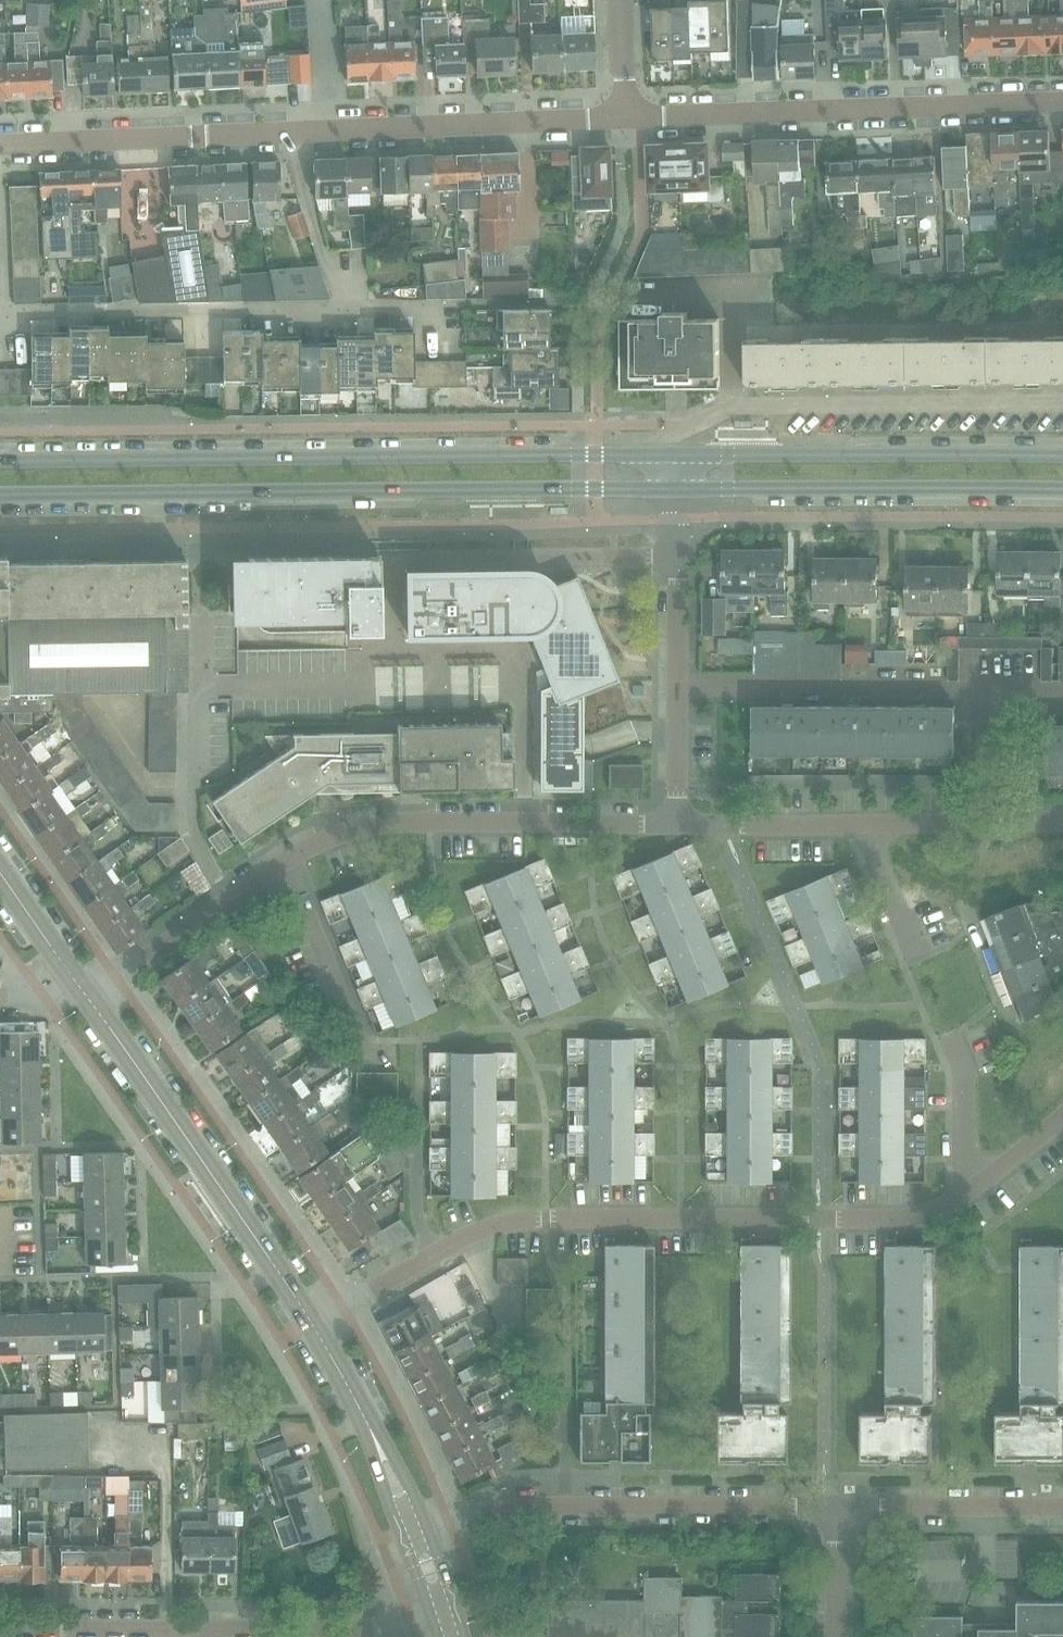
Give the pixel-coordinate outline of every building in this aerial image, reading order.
[(140,15),(144,92),(169,90),(167,55),(156,55),(155,31),(153,0),(139,0),(140,15)] [(241,5),(241,12),(286,7),(285,0),(240,0),(241,5)] [(401,0),(387,0),(389,21),(390,42),(392,79),(415,78),(413,41),(403,41),(401,0)] [(519,24),(545,23),(544,4),(530,5),(530,0),(518,0),(519,24)] [(693,58),(691,0),(690,0),(690,7),(672,7),(674,59),(693,58)] [(709,0),(697,0),(691,0),(693,58),(693,52),(711,51),(709,0)] [(711,51),(730,51),(729,0),(709,0),(711,51)] [(737,56),(738,78),(755,77),(755,79),(780,78),(779,56),(778,36),(781,6),(782,0),(745,0),(745,1),(739,0),(739,24),(738,24),(738,56),(737,56)] [(826,13),(827,41),(840,41),(841,60),(856,59),(857,69),(865,68),(862,9),(846,10),(845,0),(826,0),(826,13)] [(993,0),(979,0),(980,19),(967,20),(969,55),(993,54),(992,17),(994,17),(993,0)] [(992,17),(993,54),(1018,53),(1016,0),(1005,0),(1005,17),(994,17),(992,17)] [(1018,53),(1018,54),(1047,53),(1045,15),(1030,15),(1029,0),(1016,0),(1018,53)] [(1061,14),(1045,15),(1047,53),(1062,52),(1062,0),(1061,0),(1061,14)] [(27,25),(38,25),(39,3),(27,3),(27,25)] [(49,4),(39,3),(38,25),(49,26),(49,4)] [(655,60),(674,59),(672,7),(653,8),(644,9),(645,31),(654,30),(655,60)] [(944,16),(923,17),(924,66),(933,66),(932,56),(947,55),(946,36),(959,35),(958,8),(944,8),(944,16)] [(206,44),(206,51),(208,79),(201,79),(202,89),(241,87),(238,37),(238,33),(237,12),(228,13),(228,9),(203,10),(203,14),(193,15),(194,35),(206,44)] [(885,18),(885,9),(862,9),(865,68),(873,68),(873,59),(887,58),(885,18)] [(923,17),(922,10),(899,11),(900,17),(901,57),(916,57),(916,66),(924,66),(923,17)] [(144,92),(140,15),(126,16),(128,32),(129,57),(117,58),(119,93),(144,92)] [(421,17),(421,24),(422,45),(434,45),(436,77),(465,76),(464,50),(463,41),(449,42),(448,16),(421,17)] [(462,19),(463,41),(464,50),(477,49),(478,75),(513,73),(512,38),(491,39),(490,18),(462,19)] [(783,20),(784,56),(785,78),(803,77),(816,76),(814,34),(805,34),(804,19),(783,20)] [(100,24),(101,41),(96,41),(97,55),(67,56),(68,84),(83,84),(83,95),(113,93),(111,40),(110,24),(100,24)] [(370,80),(368,26),(344,27),(347,81),(370,80)] [(378,26),(368,26),(370,80),(392,79),(390,42),(379,43),(378,26)] [(181,28),(170,29),(173,90),(202,89),(201,79),(208,79),(206,51),(186,52),(186,43),(182,43),(181,28)] [(29,97),(26,32),(14,33),(15,62),(6,62),(8,98),(29,97)] [(40,61),(38,32),(26,32),(29,97),(52,96),(52,91),(64,90),(63,60),(40,61)] [(592,32),(563,34),(565,70),(594,69),(592,32)] [(5,33),(0,33),(0,98),(8,98),(6,62),(6,44),(5,33)] [(565,70),(563,34),(531,36),(533,72),(565,70)] [(263,36),(238,37),(241,87),(265,85),(265,83),(264,56),(263,36)] [(309,54),(264,56),(265,85),(300,83),(310,83),(309,54)] [(1050,130),(1020,131),(1022,156),(1019,157),(1019,167),(1019,171),(1022,229),(1036,228),(1034,183),(1062,181),(1062,151),(1051,151),(1050,130)] [(1022,156),(1020,131),(992,132),(995,186),(996,206),(1008,206),(1006,168),(1019,167),(1019,157),(1022,156)] [(969,187),(995,186),(992,132),(966,133),(967,145),(969,187)] [(816,165),(815,139),(778,141),(783,226),(794,225),(793,196),(807,195),(806,178),(801,178),(801,166),(816,165)] [(754,141),(754,142),(757,182),(768,181),(771,234),(783,233),(783,226),(778,141),(778,140),(754,141)] [(745,159),(744,143),(723,144),(724,160),(745,159)] [(709,176),(708,146),(708,144),(678,145),(680,189),(709,188),(709,202),(725,201),(724,175),(709,176)] [(678,145),(650,146),(649,146),(651,190),(680,189),(678,145)] [(969,187),(967,145),(943,146),(945,188),(955,187),(956,216),(970,216),(970,212),(969,187)] [(613,209),(611,154),(611,148),(584,149),(585,154),(572,155),(573,175),(574,211),(588,210),(613,209)] [(519,191),(518,151),(479,153),(481,207),(481,215),(482,249),(507,247),(506,218),(514,217),(514,191),(519,191)] [(481,207),(479,153),(455,154),(457,208),(481,207)] [(457,208),(455,154),(432,155),(434,204),(435,204),(441,204),(441,203),(446,203),(446,214),(457,213),(457,208)] [(434,204),(432,155),(408,156),(409,192),(426,191),(427,212),(427,217),(435,216),(435,204),(434,204)] [(409,192),(408,156),(381,157),(383,191),(383,193),(409,192)] [(937,191),(935,156),(913,157),(917,215),(938,213),(937,191)] [(370,157),(346,158),(347,193),(383,191),(381,157),(370,158),(370,157)] [(917,215),(913,157),(892,158),(896,216),(917,215)] [(348,214),(347,193),(346,158),(314,159),(316,197),(333,196),(334,230),(349,229),(348,214)] [(896,216),(892,158),(857,160),(859,191),(880,190),(880,208),(886,208),(886,217),(896,216)] [(859,191),(857,160),(826,162),(827,172),(817,172),(819,208),(831,207),(831,193),(837,192),(837,210),(850,209),(851,230),(868,229),(867,216),(860,217),(859,191)] [(280,161),(252,162),(253,184),(254,201),(257,227),(268,227),(268,212),(265,212),(265,200),(280,200),(280,161)] [(246,163),(220,164),(222,201),(222,221),(249,220),(247,184),(246,163)] [(222,201),(220,164),(194,165),(196,202),(222,201)] [(196,211),(196,202),(194,165),(168,166),(170,204),(185,203),(186,229),(160,230),(165,255),(174,302),(209,301),(204,267),(198,232),(197,222),(196,211)] [(122,207),(120,169),(94,170),(94,207),(95,212),(95,223),(107,222),(106,207),(121,207),(122,207)] [(94,207),(94,170),(67,171),(69,241),(71,240),(72,258),(98,257),(95,231),(82,231),(82,219),(74,219),(74,208),(94,207)] [(69,241),(67,171),(40,173),(44,259),(72,258),(71,240),(69,241)] [(36,186),(9,187),(10,201),(37,199),(36,186)] [(37,212),(37,199),(10,201),(10,213),(37,212)] [(310,235),(302,211),(288,216),(295,239),(310,235)] [(970,216),(970,231),(996,229),(996,211),(970,212),(970,216)] [(38,225),(37,212),(10,213),(11,226),(38,225)] [(364,228),(363,214),(348,214),(349,229),(350,248),(365,247),(364,228)] [(38,238),(38,225),(11,226),(11,239),(38,238)] [(433,227),(411,228),(411,241),(434,240),(433,227)] [(949,271),(964,270),(963,235),(947,235),(949,271)] [(39,251),(38,238),(11,239),(12,252),(39,251)] [(838,246),(816,247),(817,269),(840,268),(838,246)] [(507,247),(482,249),(483,268),(508,267),(507,247)] [(738,273),(737,247),(724,248),(725,274),(738,273)] [(750,247),(737,247),(738,273),(753,272),(751,249),(750,247)] [(784,247),(751,249),(753,272),(785,271),(784,247)] [(712,274),(711,248),(698,249),(699,275),(712,274)] [(725,274),(724,248),(711,248),(712,274),(725,274)] [(686,275),(685,249),(672,250),(673,276),(686,275)] [(699,275),(698,249),(685,249),(686,275),(699,275)] [(659,276),(658,250),(645,251),(635,277),(659,276)] [(673,276),(672,250),(658,250),(659,276),(673,276)] [(39,263),(39,251),(12,252),(12,264),(39,263)] [(174,302),(165,255),(132,262),(135,273),(140,298),(141,302),(174,302)] [(942,257),(922,259),(923,273),(943,271),(942,257)] [(923,273),(922,259),(910,261),(912,274),(923,273)] [(425,283),(458,279),(456,260),(423,264),(425,283)] [(901,261),(875,265),(878,286),(904,282),(901,261)] [(40,276),(39,263),(12,264),(13,277),(40,276)] [(219,265),(204,267),(209,301),(225,301),(219,265)] [(269,269),(269,272),(276,300),(330,299),(319,265),(269,269)] [(276,300),(269,272),(240,275),(242,300),(276,300)] [(140,298),(135,273),(110,279),(115,303),(140,298)] [(40,289),(40,276),(13,277),(13,290),(40,289)] [(458,279),(425,283),(427,299),(466,299),(464,279),(458,279)] [(41,303),(40,289),(13,290),(14,304),(41,303)] [(550,310),(550,309),(498,310),(498,311),(501,311),(502,330),(547,329),(550,329),(550,328),(542,328),(542,323),(547,322),(547,310),(550,310)] [(720,388),(720,319),(695,319),(695,325),(688,325),(688,312),(664,312),(664,319),(620,319),(620,389),(666,389),(666,381),(686,381),(686,389),(720,388)] [(51,334),(51,382),(70,382),(70,385),(70,326),(69,327),(69,336),(51,337),(51,334)] [(89,378),(89,326),(88,326),(88,329),(70,329),(70,326),(70,385),(71,385),(71,375),(89,374),(89,378)] [(89,329),(89,326),(89,378),(90,378),(90,374),(107,374),(108,386),(107,326),(107,329),(89,329)] [(108,326),(107,326),(108,386),(109,386),(109,382),(126,381),(126,386),(127,386),(126,333),(126,336),(108,336),(108,326)] [(376,388),(375,329),(374,329),(374,339),(357,340),(357,337),(356,337),(357,388),(357,383),(375,383),(375,388),(376,388)] [(375,329),(376,388),(376,376),(394,376),(394,381),(394,329),(393,329),(393,332),(375,332),(375,329)] [(394,329),(394,381),(395,381),(395,376),(413,376),(413,361),(413,329),(412,329),(412,332),(394,332),(394,329)] [(547,341),(547,329),(502,330),(502,349),(511,349),(554,348),(557,348),(557,347),(542,347),(542,341),(547,341)] [(223,331),(223,356),(210,356),(211,384),(224,383),(223,331)] [(224,331),(223,331),(224,383),(225,384),(225,379),(243,379),(243,383),(242,331),(242,334),(224,334),(224,331)] [(243,331),(242,331),(243,383),(244,383),(244,379),(262,379),(262,389),(261,331),(261,334),(243,334),(243,331)] [(262,331),(261,331),(262,389),(263,389),(263,385),(281,384),(281,389),(280,338),(280,341),(262,341),(262,331)] [(146,391),(145,333),(145,336),(127,336),(127,333),(126,333),(127,386),(128,386),(128,381),(145,381),(145,391),(146,391)] [(146,333),(145,333),(146,391),(146,386),(164,386),(164,391),(165,391),(164,339),(164,342),(146,343),(146,333)] [(31,334),(32,368),(32,382),(51,382),(51,334),(50,334),(50,337),(33,337),(33,334),(31,334)] [(989,385),(988,336),(987,336),(988,340),(954,340),(954,339),(942,339),(942,340),(909,341),(909,337),(908,337),(909,386),(909,382),(936,382),(936,386),(962,386),(962,381),(989,381),(989,385)] [(1035,339),(1035,338),(1023,338),(1023,339),(989,340),(989,336),(988,336),(989,385),(990,385),(990,381),(1017,381),(1017,385),(1042,385),(1042,380),(1062,380),(1062,339),(1035,339)] [(281,338),(280,338),(281,389),(282,389),(282,384),(299,384),(300,396),(299,337),(299,340),(281,341),(281,338)] [(300,337),(299,337),(300,396),(301,396),(301,391),(318,391),(318,396),(319,396),(318,344),(318,347),(300,347),(300,337)] [(338,395),(337,337),(337,347),(319,347),(319,344),(318,344),(319,396),(320,396),(320,391),(337,391),(337,395),(338,395)] [(357,388),(356,337),(355,337),(355,340),(338,340),(338,337),(337,337),(338,395),(339,395),(338,384),(356,383),(356,388),(357,388)] [(909,386),(908,337),(907,337),(907,341),(874,341),(874,340),(862,341),(828,342),(828,338),(827,338),(828,387),(829,387),(829,383),(855,383),(856,387),(881,387),(881,382),(908,382),(908,386),(909,386)] [(828,387),(827,338),(827,342),(793,342),(793,341),(747,342),(747,338),(746,338),(747,388),(748,388),(748,384),(775,383),(775,388),(800,387),(800,383),(827,383),(827,387),(828,387)] [(184,391),(183,339),(183,343),(165,343),(165,339),(164,339),(165,391),(166,391),(166,386),(183,386),(183,391),(184,391)] [(184,357),(184,339),(183,339),(184,391),(184,384),(197,384),(197,356),(184,357)] [(554,360),(554,348),(511,349),(511,367),(549,366),(549,360),(554,360)] [(211,384),(210,356),(197,356),(197,384),(211,384)] [(427,387),(427,361),(413,361),(413,376),(413,387),(427,387)] [(440,387),(440,361),(427,361),(427,387),(440,387)] [(453,387),(454,361),(440,361),(440,387),(453,387)] [(466,361),(465,361),(454,361),(453,387),(466,387),(466,361)] [(557,366),(549,366),(511,367),(511,385),(493,385),(493,399),(522,399),(521,386),(557,386),(557,385),(549,385),(549,379),(556,379),(556,376),(557,376),(557,366)] [(32,395),(32,382),(32,368),(19,369),(19,395),(32,395)] [(19,395),(19,369),(5,369),(6,396),(19,395)] [(741,550),(724,550),(724,576),(720,576),(720,598),(704,598),(704,633),(726,633),(726,608),(731,608),(735,605),(735,599),(754,600),(754,592),(755,554),(741,554),(741,550)] [(768,554),(755,554),(754,592),(772,592),(772,615),(788,615),(789,591),(785,591),(785,551),(768,550),(768,554)] [(999,552),(999,574),(999,592),(1016,593),(1016,588),(1030,588),(1030,556),(1016,556),(1016,552),(999,552)] [(1043,556),(1030,556),(1030,588),(1043,588),(1043,593),(1046,593),(1046,605),(1060,605),(1060,593),(1060,552),(1043,552),(1043,556)] [(53,712),(53,711),(52,693),(82,692),(149,691),(177,691),(188,691),(187,602),(186,568),(186,560),(6,563),(6,556),(0,556),(0,712),(53,712)] [(380,603),(380,602),(380,582),(380,557),(249,559),(249,563),(238,563),(238,562),(235,562),(236,616),(236,617),(237,617),(238,617),(246,617),(254,616),(345,615),(345,631),(345,633),(380,632),(380,603)] [(816,558),(816,580),(815,609),(832,609),(832,602),(846,603),(846,563),(833,562),(833,559),(816,558)] [(860,563),(846,563),(846,603),(847,603),(846,606),(865,606),(865,603),(877,603),(877,559),(860,559),(860,563)] [(907,567),(907,588),(907,615),(938,615),(938,571),(925,570),(925,567),(907,567)] [(952,571),(938,571),(938,615),(969,615),(969,567),(952,567),(952,571)] [(582,748),(582,735),(582,694),(615,681),(619,680),(577,575),(552,585),(549,581),(546,578),(541,575),(537,573),(532,572),(527,571),(458,571),(408,572),(408,635),(481,634),(481,633),(529,632),(551,687),(542,690),(542,787),(593,788),(593,760),(582,760),(582,748)] [(968,637),(976,637),(983,637),(983,623),(968,623),(968,637)] [(999,623),(983,623),(983,637),(984,637),(992,637),(999,637),(999,623)] [(787,644),(800,644),(800,632),(785,632),(785,644),(787,644)] [(816,632),(800,632),(800,644),(813,644),(816,644),(816,632)] [(959,637),(959,647),(960,647),(960,648),(968,648),(968,637),(959,637)] [(976,637),(968,637),(968,648),(976,648),(976,637)] [(984,637),(983,637),(976,637),(976,648),(984,648),(984,637)] [(992,637),(984,637),(984,648),(992,648),(992,637)] [(1001,637),(999,637),(992,637),(992,648),(1001,648),(1001,637)] [(1009,637),(1001,637),(1001,648),(1009,648),(1009,637)] [(1017,637),(1009,637),(1009,648),(1017,648),(1017,637)] [(1025,637),(1017,637),(1017,648),(1025,648),(1025,637)] [(1034,637),(1025,637),(1025,648),(1034,648),(1034,637)] [(1042,637),(1034,637),(1034,648),(1042,648),(1042,647),(1042,637)] [(759,644),(759,655),(758,672),(774,672),(774,644),(759,644)] [(787,644),(785,644),(774,644),(774,672),(787,672),(787,644)] [(800,644),(787,644),(787,672),(800,673),(800,644)] [(813,644),(800,644),(800,673),(813,673),(813,644)] [(827,644),(816,644),(813,644),(813,673),(826,673),(827,644)] [(841,644),(827,644),(826,673),(841,673),(841,663),(841,644)] [(960,647),(959,647),(948,647),(948,656),(960,656),(960,648),(960,647)] [(1053,656),(1053,647),(1042,647),(1042,648),(1042,656),(1053,656)] [(892,651),(876,651),(876,664),(892,664),(892,651)] [(907,651),(892,651),(892,664),(907,664),(907,651)] [(960,656),(948,656),(948,664),(959,664),(960,656)] [(1053,656),(1042,656),(1042,664),(1053,664),(1053,656)] [(959,664),(948,664),(948,672),(959,672),(959,664)] [(1053,664),(1042,664),(1042,673),(1053,673),(1053,664)] [(959,672),(948,672),(948,681),(959,681),(959,672)] [(1053,673),(1042,673),(1042,681),(1053,681),(1053,673)] [(177,691),(149,691),(149,705),(177,706),(177,691)] [(82,706),(82,692),(52,693),(53,711),(82,706)] [(783,706),(754,706),(754,753),(756,753),(755,748),(819,748),(819,706),(793,706),(793,704),(783,704),(783,706)] [(849,706),(819,706),(819,748),(886,748),(886,706),(860,706),(860,704),(849,704),(849,706)] [(915,707),(886,706),(886,748),(953,749),(953,754),(955,754),(955,710),(955,707),(926,707),(926,704),(915,704),(915,707)] [(177,706),(149,705),(149,718),(177,719),(177,706)] [(90,717),(82,706),(53,711),(68,732),(90,717)] [(14,723),(32,723),(31,712),(14,712),(14,723)] [(97,728),(90,717),(68,732),(75,743),(97,728)] [(177,719),(149,718),(149,732),(176,732),(177,719)] [(2,719),(0,721),(0,756),(19,743),(2,719)] [(26,739),(32,748),(56,731),(50,723),(26,739)] [(212,801),(239,841),(240,843),(313,794),(315,792),(336,792),(336,784),(399,783),(399,791),(422,790),(457,790),(457,789),(514,787),(513,757),(501,758),(500,723),(397,725),(397,732),(293,734),(293,736),(294,736),(294,745),(212,801)] [(1053,725),(1046,725),(1046,772),(1047,772),(1047,767),(1062,767),(1062,725),(1053,725)] [(105,739),(97,728),(75,743),(82,754),(105,739)] [(176,732),(149,732),(149,745),(176,745),(176,732)] [(112,749),(105,739),(82,754),(90,765),(112,749)] [(19,743),(0,756),(0,778),(6,786),(35,766),(19,743)] [(176,745),(149,745),(149,758),(176,758),(176,745)] [(119,760),(112,749),(90,765),(97,775),(119,760)] [(55,752),(35,766),(6,786),(22,809),(58,785),(48,771),(61,761),(55,752)] [(176,758),(149,758),(149,772),(154,772),(176,772),(176,758)] [(127,771),(119,760),(97,775),(105,786),(127,771)] [(620,788),(634,788),(639,788),(643,788),(643,764),(615,764),(609,764),(609,788),(615,788),(620,788)] [(134,782),(127,771),(105,786),(112,797),(134,782)] [(70,777),(58,785),(22,809),(19,811),(36,835),(64,816),(56,804),(63,799),(62,796),(76,786),(70,777)] [(142,792),(134,782),(112,797),(120,808),(142,792)] [(149,803),(142,792),(120,808),(135,831),(149,803)] [(86,801),(64,816),(36,835),(52,858),(80,838),(72,827),(79,822),(78,820),(92,810),(86,801)] [(162,803),(149,803),(135,831),(162,831),(162,803)] [(176,803),(162,803),(162,831),(175,830),(176,803)] [(101,824),(80,839),(80,838),(52,858),(68,882),(96,862),(88,851),(96,845),(94,842),(107,833),(101,824)] [(181,836),(175,836),(159,837),(159,849),(157,850),(159,853),(181,837),(181,836)] [(182,838),(181,837),(159,853),(165,864),(189,850),(181,838),(182,838)] [(667,855),(653,861),(670,904),(691,896),(681,873),(700,865),(692,844),(667,854),(667,855)] [(118,847),(96,862),(68,882),(84,905),(112,885),(104,874),(112,868),(111,866),(125,856),(118,847)] [(520,870),(505,876),(523,919),(543,911),(534,888),(553,880),(544,859),(519,869),(520,870)] [(211,887),(196,861),(183,870),(198,896),(211,887)] [(670,904),(653,861),(638,867),(638,866),(613,877),(622,898),(641,890),(650,913),(670,904)] [(823,879),(808,885),(826,928),(847,920),(837,897),(856,889),(847,868),(823,878),(823,879)] [(376,880),(361,886),(379,929),(399,921),(390,898),(409,890),(400,869),(376,879),(376,880)] [(133,871),(112,885),(84,905),(101,929),(129,909),(120,897),(128,892),(126,889),(139,879),(133,871)] [(523,919),(505,876),(491,882),(490,881),(466,891),(474,912),(493,904),(503,927),(523,919)] [(826,928),(808,885),(794,891),(794,890),(769,901),(778,922),(796,914),(806,937),(826,928)] [(379,929),(361,886),(347,892),(346,891),(322,901),(330,922),(349,914),(359,937),(379,929)] [(710,888),(691,896),(670,904),(688,947),(708,939),(699,916),(718,908),(710,888)] [(150,894),(129,909),(101,929),(117,952),(145,932),(137,919),(145,914),(143,911),(156,902),(150,894)] [(1021,902),(1022,905),(988,917),(984,918),(985,919),(986,919),(988,927),(992,934),(994,933),(998,942),(1032,930),(1062,924),(1062,903),(1021,902)] [(562,903),(543,911),(523,919),(541,962),(561,953),(551,930),(570,923),(567,915),(562,903)] [(688,947),(670,904),(650,913),(631,921),(639,940),(658,932),(668,955),(688,947)] [(866,912),(847,920),(826,928),(844,973),(859,966),(860,967),(865,965),(855,940),(874,932),(866,912)] [(418,913),(399,921),(379,929),(397,972),(417,963),(408,940),(427,933),(418,913)] [(541,962),(523,919),(503,927),(484,935),(492,955),(511,947),(520,970),(541,962)] [(1032,930),(998,942),(994,943),(995,945),(998,943),(1002,952),(999,953),(1001,961),(1005,968),(1041,954),(1062,946),(1062,924),(1032,930)] [(254,950),(237,926),(226,934),(243,958),(254,950)] [(844,973),(826,928),(806,937),(787,945),(795,964),(814,956),(825,982),(830,979),(844,973)] [(397,972),(379,929),(359,937),(340,945),(348,965),(367,957),(377,980),(397,972)] [(727,931),(708,939),(688,947),(706,991),(721,985),(721,986),(727,983),(717,958),(735,951),(727,931)] [(208,984),(197,968),(218,953),(212,945),(162,979),(179,1003),(208,984)] [(580,946),(561,953),(541,962),(559,1006),(573,1000),(574,1001),(580,998),(569,973),(588,965),(580,946)] [(1041,954),(1005,968),(1004,969),(1004,970),(1006,969),(1007,977),(1012,985),(1014,984),(1017,992),(1051,980),(1062,972),(1062,946),(1041,954)] [(706,991),(688,947),(668,955),(649,963),(657,983),(676,975),(686,1000),(692,998),(692,997),(706,991)] [(243,958),(253,972),(264,964),(254,950),(243,958)] [(436,955),(417,963),(397,972),(415,1016),(430,1010),(430,1011),(436,1008),(435,1007),(425,983),(444,975),(436,955)] [(541,962),(520,970),(501,978),(509,998),(528,990),(539,1015),(545,1013),(544,1012),(559,1006),(541,962)] [(415,1016),(397,972),(377,980),(358,988),(366,1008),(385,1000),(395,1024),(395,1025),(401,1023),(400,1022),(415,1016)] [(1051,980),(1017,992),(1014,994),(1014,995),(1018,993),(1021,1002),(1019,1003),(1020,1011),(1025,1018),(1023,1019),(1024,1020),(1027,1018),(1060,1005),(1056,994),(1062,992),(1062,972),(1051,980)] [(217,977),(208,984),(179,1003),(195,1026),(224,1007),(230,1002),(233,1000),(217,977)] [(233,1000),(230,1002),(237,1011),(265,992),(268,998),(272,995),(268,990),(271,988),(264,979),(233,1000)] [(240,1030),(224,1007),(195,1026),(211,1050),(229,1037),(240,1030)] [(294,1018),(286,1024),(294,1035),(302,1029),(294,1018)] [(0,1060),(39,1059),(38,1031),(34,1031),(33,1022),(0,1023),(0,1060)] [(217,1054),(233,1077),(269,1051),(253,1028),(217,1054)] [(293,1036),(282,1043),(269,1051),(233,1077),(249,1100),(278,1080),(271,1069),(279,1063),(276,1059),(288,1051),(289,1053),(299,1045),(293,1036)] [(589,1061),(588,1086),(610,1086),(610,1040),(595,1040),(595,1039),(568,1039),(568,1061),(589,1061)] [(626,1040),(610,1040),(610,1086),(632,1086),(632,1061),(653,1061),(653,1039),(626,1039),(626,1040)] [(726,1061),(726,1086),(748,1086),(748,1040),(732,1040),(732,1039),(706,1039),(706,1058),(706,1061),(726,1061)] [(764,1040),(748,1040),(748,1086),(770,1086),(770,1061),(791,1061),(791,1039),(764,1039),(764,1040)] [(862,1061),(861,1086),(883,1086),(883,1040),(868,1040),(868,1039),(841,1039),(841,1061),(862,1061)] [(899,1040),(883,1040),(883,1086),(905,1086),(905,1061),(926,1061),(926,1039),(899,1039),(899,1040)] [(451,1075),(451,1100),(473,1100),(473,1054),(457,1054),(457,1053),(430,1053),(430,1075),(430,1076),(451,1075)] [(489,1054),(473,1054),(473,1100),(495,1100),(495,1076),(515,1076),(515,1053),(489,1053),(489,1054)] [(39,1087),(39,1059),(0,1060),(1,1087),(39,1087)] [(299,1066),(278,1080),(249,1100),(265,1124),(310,1092),(301,1078),(305,1075),(299,1066)] [(370,1072),(357,1072),(357,1098),(370,1098),(370,1072)] [(384,1072),(370,1072),(370,1098),(384,1098),(384,1072)] [(398,1072),(384,1072),(384,1098),(398,1098),(398,1072)] [(588,1108),(589,1133),(610,1132),(610,1086),(588,1086),(568,1086),(568,1108),(588,1108)] [(653,1086),(632,1086),(610,1086),(610,1132),(633,1132),(633,1108),(653,1108),(653,1086)] [(748,1132),(748,1086),(726,1086),(706,1086),(706,1108),(726,1108),(726,1132),(748,1132)] [(791,1086),(770,1086),(748,1086),(748,1132),(770,1132),(770,1108),(791,1108),(791,1086)] [(861,1108),(861,1132),(883,1132),(883,1086),(861,1086),(841,1086),(841,1108),(861,1108)] [(926,1086),(905,1086),(883,1086),(883,1132),(906,1132),(905,1107),(926,1108),(926,1103),(926,1086)] [(40,1114),(39,1087),(1,1087),(1,1115),(40,1114)] [(315,1089),(310,1092),(265,1124),(281,1147),(310,1126),(302,1115),(310,1110),(308,1106),(320,1097),(315,1089)] [(473,1147),(473,1100),(451,1100),(430,1100),(430,1122),(451,1122),(451,1147),(473,1147)] [(515,1100),(495,1100),(473,1100),(473,1147),(495,1147),(495,1122),(515,1122),(515,1100)] [(330,1112),(310,1126),(281,1147),(298,1171),(327,1151),(318,1137),(325,1132),(323,1130),(337,1121),(330,1112)] [(41,1142),(40,1114),(1,1115),(2,1143),(41,1142)] [(595,1180),(610,1180),(610,1132),(589,1133),(568,1132),(568,1154),(589,1154),(588,1181),(595,1181),(595,1180)] [(653,1132),(633,1132),(610,1132),(610,1180),(626,1180),(626,1181),(633,1181),(633,1154),(653,1154),(653,1132)] [(748,1180),(748,1132),(726,1132),(706,1132),(706,1154),(726,1154),(726,1181),(732,1181),(732,1180),(748,1180)] [(791,1132),(770,1132),(748,1132),(748,1180),(764,1180),(764,1181),(770,1181),(770,1154),(791,1154),(791,1132)] [(868,1180),(883,1180),(883,1132),(861,1132),(841,1132),(841,1154),(861,1154),(861,1181),(868,1181),(868,1180)] [(926,1132),(906,1132),(883,1132),(883,1180),(899,1180),(899,1181),(905,1181),(905,1154),(926,1154),(926,1132)] [(300,1177),(316,1201),(345,1181),(375,1160),(380,1157),(363,1133),(300,1177)] [(404,1157),(396,1146),(383,1155),(375,1160),(389,1180),(404,1169),(404,1168),(404,1157)] [(515,1146),(495,1147),(473,1147),(473,1194),(488,1194),(488,1195),(495,1195),(495,1168),(515,1168),(515,1146)] [(473,1194),(473,1147),(451,1147),(430,1147),(430,1168),(451,1168),(451,1195),(457,1195),(457,1194),(473,1194)] [(123,1180),(122,1152),(83,1153),(84,1181),(123,1180)] [(45,1168),(43,1168),(43,1182),(56,1181),(56,1155),(44,1155),(45,1168)] [(123,1207),(123,1180),(84,1181),(85,1208),(123,1207)] [(57,1195),(56,1181),(43,1182),(44,1196),(57,1195)] [(355,1195),(345,1181),(316,1201),(334,1226),(362,1206),(382,1192),(376,1183),(362,1193),(360,1190),(355,1195)] [(379,1229),(362,1206),(334,1226),(349,1248),(367,1235),(381,1256),(413,1237),(401,1218),(380,1231),(379,1229)] [(124,1235),(123,1207),(85,1208),(86,1236),(124,1235)] [(57,1223),(45,1223),(45,1237),(58,1236),(57,1223)] [(125,1263),(124,1235),(86,1236),(86,1264),(92,1264),(109,1263),(109,1265),(111,1265),(111,1263),(125,1263)] [(58,1250),(58,1236),(45,1237),(45,1251),(58,1250)] [(604,1412),(579,1412),(579,1415),(579,1461),(609,1461),(609,1459),(619,1459),(619,1461),(630,1461),(649,1461),(649,1412),(645,1412),(645,1402),(654,1402),(654,1245),(635,1245),(614,1245),(614,1237),(605,1237),(605,1277),(604,1412)] [(741,1237),(741,1260),(749,1260),(749,1400),(741,1400),(741,1411),(734,1411),(715,1411),(715,1461),(729,1461),(745,1461),(745,1459),(756,1459),(756,1461),(785,1461),(785,1412),(777,1411),(777,1402),(790,1402),(790,1386),(790,1379),(790,1244),(771,1244),(771,1245),(750,1245),(750,1237),(741,1237)] [(887,1237),(887,1261),(896,1261),(896,1401),(887,1401),(887,1412),(880,1412),(862,1412),(862,1461),(876,1461),(892,1461),(892,1459),(902,1459),(902,1461),(932,1461),(932,1412),(928,1412),(928,1403),(936,1403),(936,1380),(936,1245),(918,1245),(897,1245),(897,1237),(887,1237)] [(1022,1261),(1031,1261),(1031,1401),(1022,1401),(1022,1412),(1015,1412),(997,1412),(997,1461),(1011,1461),(1027,1461),(1027,1459),(1037,1459),(1037,1461),(1062,1461),(1062,1412),(1058,1412),(1058,1403),(1062,1403),(1062,1245),(1053,1245),(1032,1245),(1032,1237),(1022,1237),(1022,1261)] [(512,1284),(512,1258),(503,1258),(498,1258),(498,1284),(512,1284)] [(528,1258),(512,1258),(512,1284),(528,1284),(528,1258)] [(458,1290),(468,1309),(471,1314),(485,1307),(472,1283),(458,1290)] [(197,1296),(162,1297),(162,1284),(118,1285),(118,1303),(148,1302),(149,1326),(159,1326),(198,1325),(197,1296)] [(526,1288),(526,1304),(554,1304),(554,1288),(527,1288),(526,1288)] [(554,1304),(526,1304),(526,1318),(553,1318),(554,1304)] [(471,1314),(468,1309),(449,1318),(447,1315),(432,1323),(437,1332),(471,1314)] [(416,1310),(383,1327),(396,1352),(429,1335),(416,1310)] [(77,1351),(75,1312),(48,1313),(49,1352),(77,1351)] [(103,1312),(75,1312),(77,1351),(104,1350),(103,1312)] [(49,1352),(48,1313),(20,1314),(22,1353),(49,1352)] [(20,1314),(0,1314),(0,1353),(22,1353),(20,1314)] [(553,1318),(526,1318),(526,1334),(553,1334),(553,1318)] [(199,1352),(198,1325),(159,1326),(160,1353),(199,1352)] [(131,1327),(118,1327),(119,1340),(132,1340),(131,1327)] [(442,1360),(429,1335),(396,1352),(409,1376),(442,1360)] [(445,1348),(450,1357),(465,1350),(460,1340),(445,1348)] [(200,1380),(199,1352),(160,1353),(161,1381),(200,1380)] [(455,1385),(442,1360),(409,1376),(422,1402),(455,1385)] [(458,1373),(463,1382),(478,1375),(473,1365),(458,1373)] [(133,1368),(120,1368),(120,1382),(133,1381),(133,1368)] [(200,1408),(200,1380),(161,1381),(162,1409),(164,1409),(164,1422),(177,1421),(177,1423),(196,1422),(196,1408),(200,1408)] [(134,1395),(133,1381),(120,1382),(121,1395),(134,1395)] [(468,1410),(455,1385),(422,1402),(435,1427),(468,1410)] [(471,1398),(476,1408),(491,1400),(486,1390),(471,1398)] [(92,1392),(78,1393),(78,1405),(92,1404),(92,1392)] [(78,1405),(78,1393),(64,1393),(65,1405),(78,1405)] [(9,1395),(0,1395),(0,1407),(23,1406),(23,1394),(9,1395)] [(37,1394),(23,1394),(23,1406),(37,1406),(37,1394)] [(475,1424),(468,1410),(435,1427),(448,1453),(482,1436),(504,1425),(499,1416),(484,1423),(483,1420),(475,1424)] [(88,1413),(4,1415),(5,1470),(89,1468),(88,1413)] [(208,1422),(196,1422),(177,1423),(178,1438),(208,1437),(208,1422)] [(494,1461),(482,1436),(448,1453),(461,1479),(490,1464),(496,1475),(508,1469),(522,1462),(512,1440),(496,1448),(501,1457),(494,1461)] [(258,1449),(264,1465),(264,1466),(275,1462),(277,1468),(275,1469),(291,1514),(274,1520),(283,1546),(300,1540),(301,1541),(329,1531),(320,1505),(316,1494),(304,1459),(291,1463),(289,1456),(291,1456),(285,1439),(258,1449)] [(20,1486),(21,1475),(6,1475),(3,1477),(3,1481),(3,1486),(20,1486)] [(53,1475),(21,1475),(20,1486),(40,1486),(39,1500),(53,1500),(53,1488),(54,1488),(54,1476),(53,1476),(53,1475)] [(85,1488),(85,1476),(54,1476),(54,1488),(85,1488)] [(106,1488),(106,1476),(85,1476),(85,1488),(106,1488)] [(106,1476),(106,1488),(106,1494),(128,1494),(128,1476),(106,1476)] [(143,1545),(143,1480),(129,1480),(129,1494),(129,1505),(129,1518),(128,1579),(151,1579),(151,1545),(143,1545)] [(0,1504),(0,1579),(19,1579),(19,1545),(11,1544),(11,1521),(12,1504),(0,1504)] [(218,1512),(208,1512),(208,1521),(209,1570),(235,1570),(235,1537),(235,1525),(218,1525),(218,1512)] [(115,1545),(106,1545),(106,1581),(128,1581),(128,1579),(129,1518),(115,1517),(115,1545)] [(61,1545),(61,1557),(61,1579),(84,1579),(84,1518),(70,1518),(70,1545),(61,1545)] [(98,1518),(84,1518),(84,1579),(84,1581),(106,1581),(106,1545),(97,1545),(98,1518)] [(28,1520),(28,1522),(28,1545),(19,1545),(19,1579),(20,1579),(20,1581),(44,1581),(44,1545),(44,1521),(28,1520)] [(209,1570),(208,1521),(182,1521),(182,1537),(182,1570),(209,1570)] [(734,1600),(721,1600),(721,1595),(681,1595),(681,1577),(643,1577),(643,1599),(547,1599),(547,1636),(779,1636),(779,1613),(747,1613),(747,1600),(779,1600),(779,1574),(734,1573),(734,1600)] [(996,1623),(984,1622),(963,1622),(963,1615),(933,1615),(915,1615),(915,1636),(1062,1636),(1062,1601),(1021,1601),(1018,1601),(1018,1623),(996,1623)]
